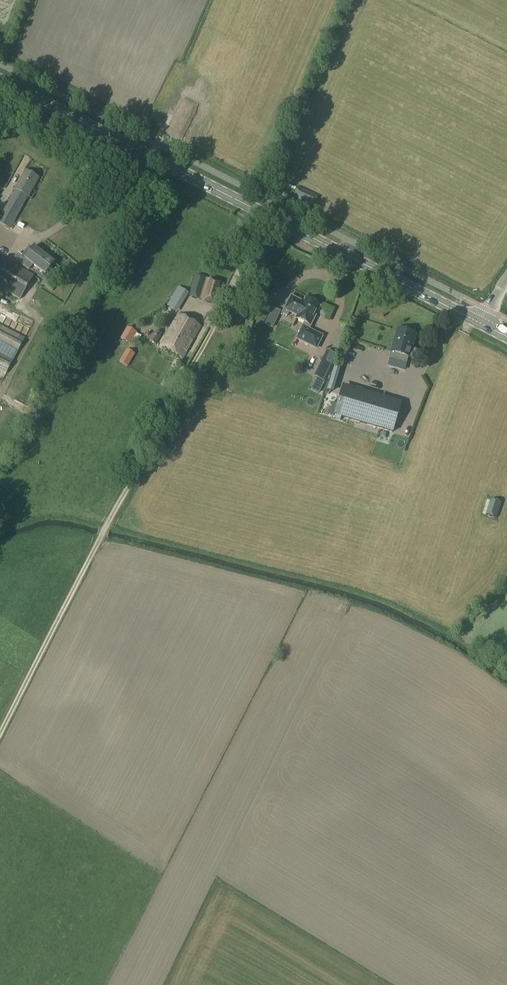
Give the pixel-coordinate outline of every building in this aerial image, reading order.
[(181,120),(192,90),(180,85),(169,116),(181,120)] [(188,138),(191,134),(185,128),(181,132),(188,138)] [(0,218),(0,223),(10,229),(28,197),(39,179),(26,171),(15,190),(16,190),(0,218)] [(299,188),(293,199),(313,208),(317,197),(299,188)] [(22,258),(19,262),(21,264),(20,265),(29,272),(34,265),(45,274),(53,265),(33,249),(24,260),(22,258)] [(21,299),(34,275),(0,256),(0,287),(21,299)] [(195,274),(188,297),(218,307),(225,284),(195,274)] [(178,290),(171,301),(180,307),(187,296),(178,290)] [(284,311),(282,315),(288,318),(290,314),(296,317),(295,320),(304,324),(296,340),(315,349),(321,338),(307,331),(319,307),(305,300),(303,304),(290,298),(284,311)] [(239,309),(235,318),(244,322),(247,313),(239,309)] [(274,309),(266,326),(273,330),(282,313),(274,309)] [(178,315),(160,346),(182,359),(200,328),(178,315)] [(17,354),(24,340),(0,328),(0,345),(17,354)] [(127,328),(120,340),(128,345),(135,333),(127,328)] [(407,350),(411,335),(396,330),(389,353),(390,354),(388,359),(403,363),(405,358),(412,360),(414,352),(407,350)] [(156,331),(149,342),(155,345),(162,334),(156,331)] [(126,352),(121,363),(128,368),(134,357),(126,352)] [(327,353),(315,378),(325,383),(337,358),(327,353)] [(5,375),(13,361),(0,354),(0,372),(5,375)] [(400,405),(342,388),(334,416),(392,433),(400,405)] [(396,428),(393,439),(403,442),(407,431),(396,428)]
